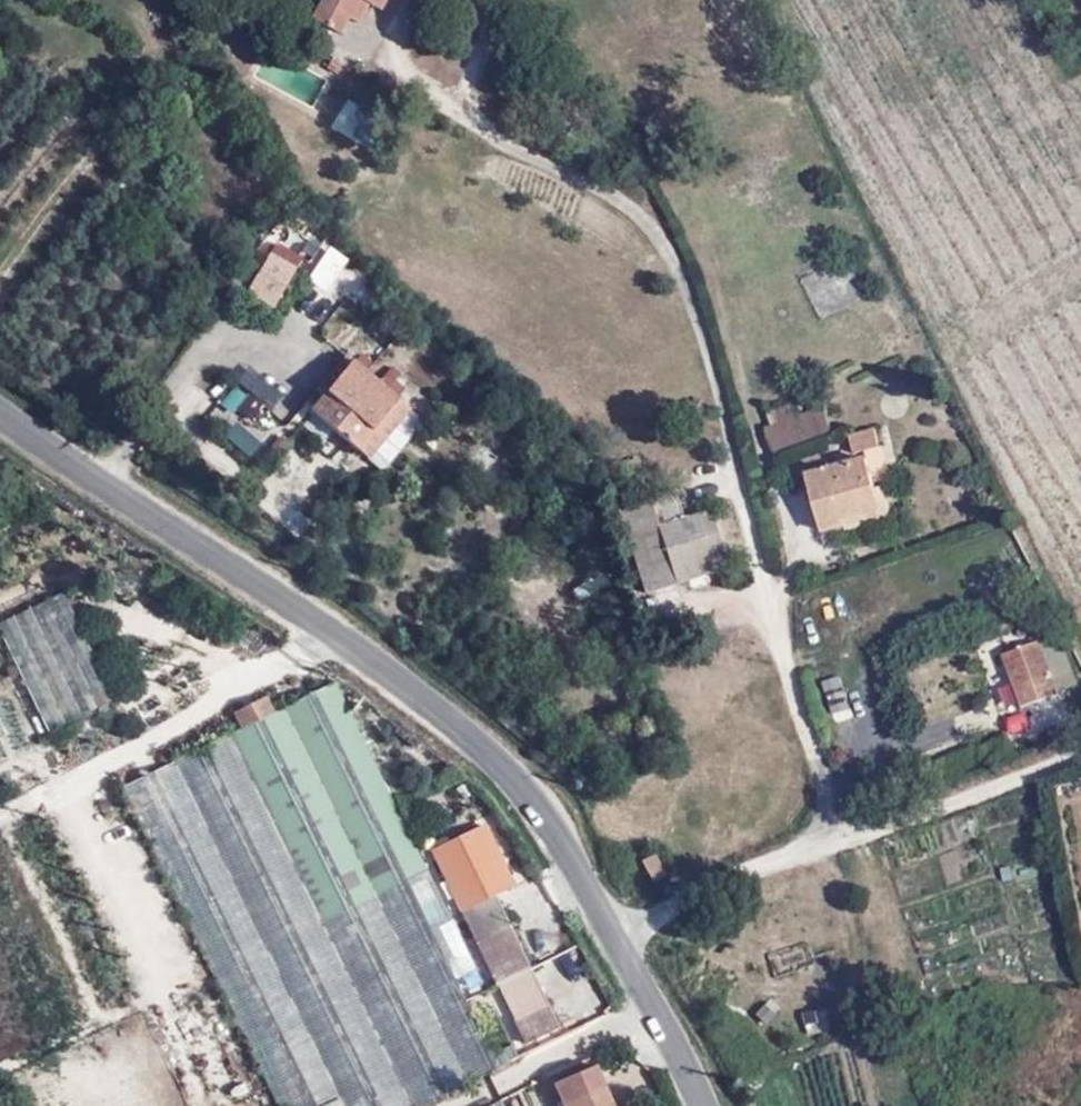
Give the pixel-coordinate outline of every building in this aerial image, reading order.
[(311,20),(341,35),(351,17),(365,24),(373,9),(381,13),(387,0),(321,0),(311,20)] [(301,256),(271,243),(251,288),(281,301),(301,256)] [(844,253),(798,277),(820,318),(866,295),(844,253)] [(409,410),(350,359),(306,409),(365,460),(409,410)] [(254,421),(266,403),(249,392),(237,409),(254,421)] [(824,405),(767,425),(776,452),(835,430),(824,405)] [(245,423),(226,428),(234,452),(252,446),(245,423)] [(847,453),(802,467),(823,534),(905,509),(879,425),(842,436),(847,453)] [(726,566),(709,509),(660,524),(646,477),(612,487),(643,591),(726,566)] [(680,493),(657,497),(660,515),(683,511),(680,493)] [(114,705),(64,594),(0,621),(0,629),(50,737),(114,705)] [(1042,641),(1003,656),(1023,709),(1062,694),(1042,641)] [(1053,653),(1062,686),(1077,682),(1068,649),(1053,653)] [(119,789),(279,1105),(426,1105),(494,1069),(407,879),(430,868),(336,683),(119,789)] [(513,885),(482,823),(426,851),(457,913),(494,894),(513,885)] [(651,880),(667,874),(658,850),(642,857),(651,880)] [(561,1030),(494,894),(457,913),(524,1044),(561,1030)] [(562,1023),(576,1016),(559,985),(545,992),(562,1023)] [(592,1069),(555,1085),(563,1105),(609,1105),(592,1069)] [(496,1098),(479,1105),(500,1105),(496,1098)]
